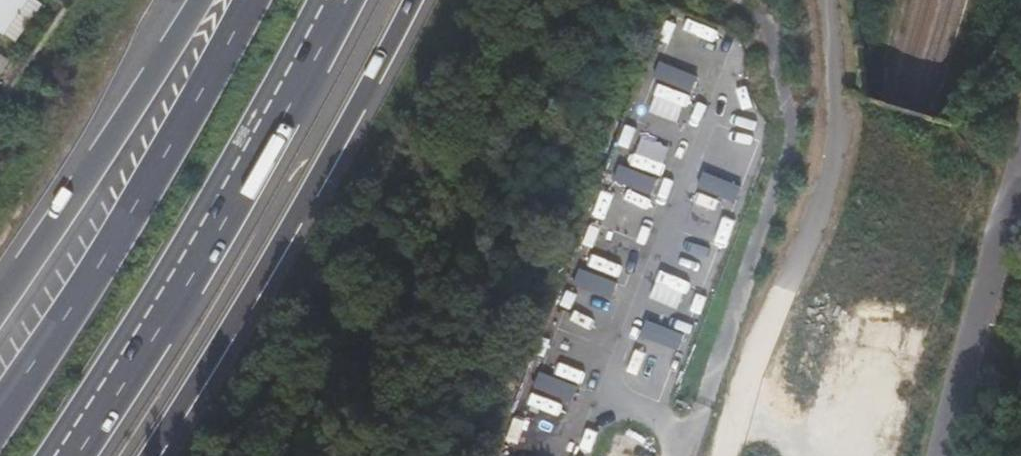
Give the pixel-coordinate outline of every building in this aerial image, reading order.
[(5,40),(32,0),(0,0),(0,37),(5,40)] [(707,73),(670,58),(663,77),(699,91),(707,73)] [(666,178),(629,162),(623,179),(660,194),(666,178)] [(749,182),(713,168),(706,187),(742,202),(749,182)] [(624,283),(587,268),(581,284),(618,299),(624,283)] [(689,334),(652,319),(646,337),(680,352),(689,334)] [(582,387),(546,370),(539,388),(576,403),(582,387)]
